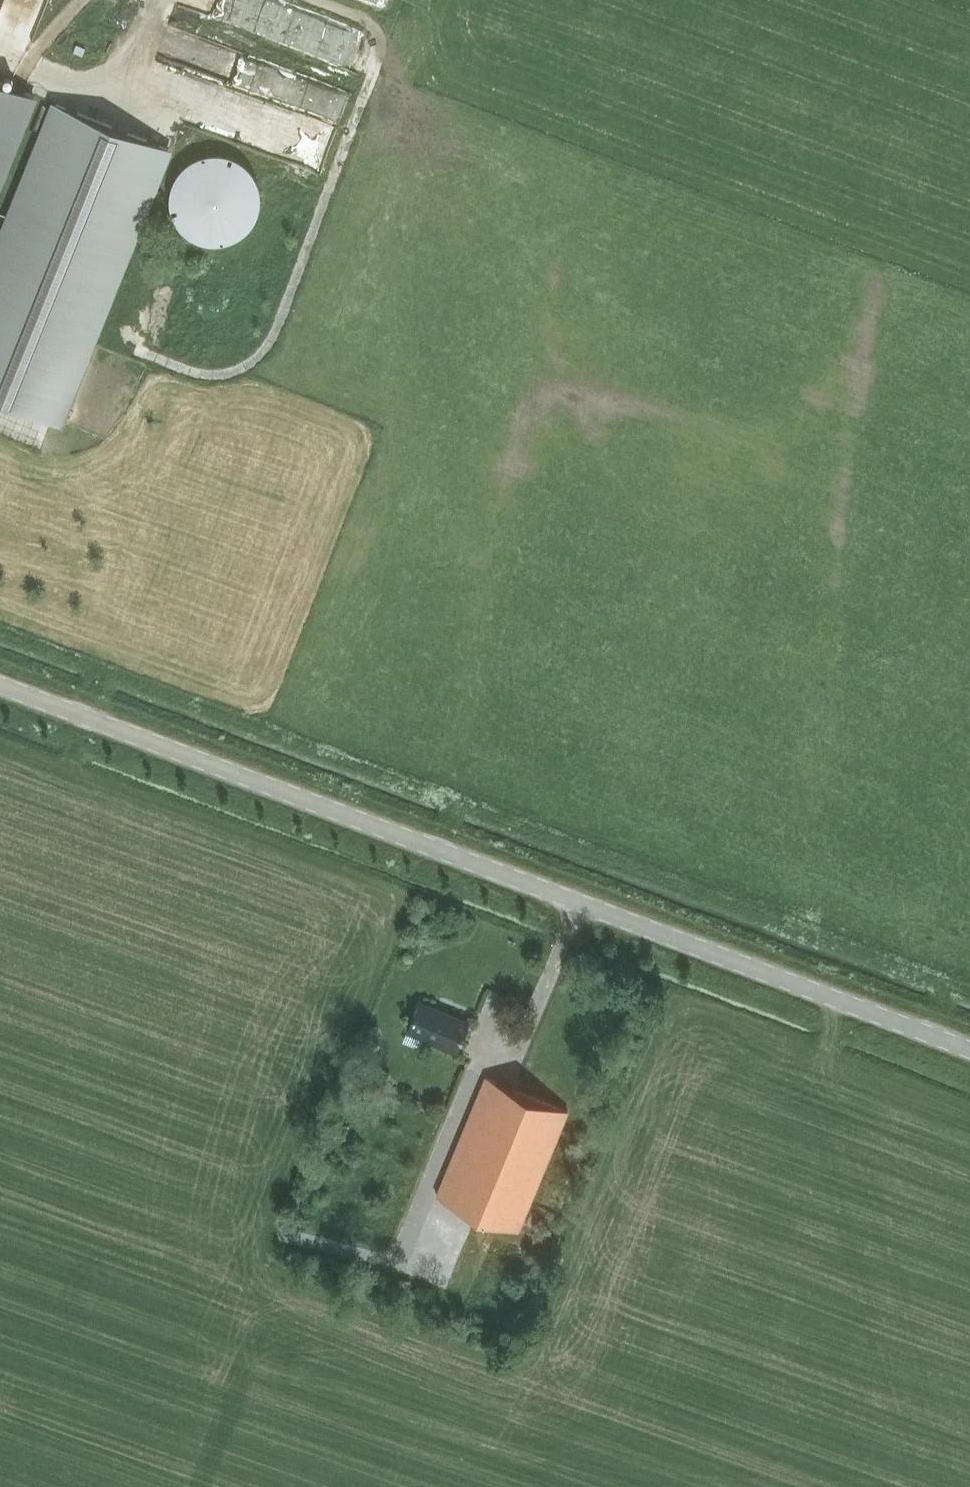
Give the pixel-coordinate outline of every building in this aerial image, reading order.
[(183,31),(174,59),(240,81),(245,65),(235,62),(239,49),(183,31)] [(39,93),(0,77),(0,193),(39,93)] [(62,426),(173,150),(51,101),(0,228),(0,401),(62,426)] [(186,164),(181,169),(177,174),(174,180),(172,186),(170,192),(170,199),(170,205),(171,212),(173,218),(176,224),(180,229),(185,234),(190,238),(196,241),(202,244),(208,245),(215,246),(221,246),(228,244),(234,242),(240,239),(245,235),(250,231),(254,225),(257,220),(260,214),(261,207),(262,201),(261,194),(260,188),(258,181),(255,176),(251,170),(247,166),(241,162),(236,158),(230,156),(223,154),(217,154),(210,154),(204,155),(197,157),(192,160),(186,164)] [(419,1000),(407,1030),(407,1031),(457,1051),(469,1021),(419,1000)] [(521,1230),(570,1110),(489,1077),(440,1197),(521,1230)]
